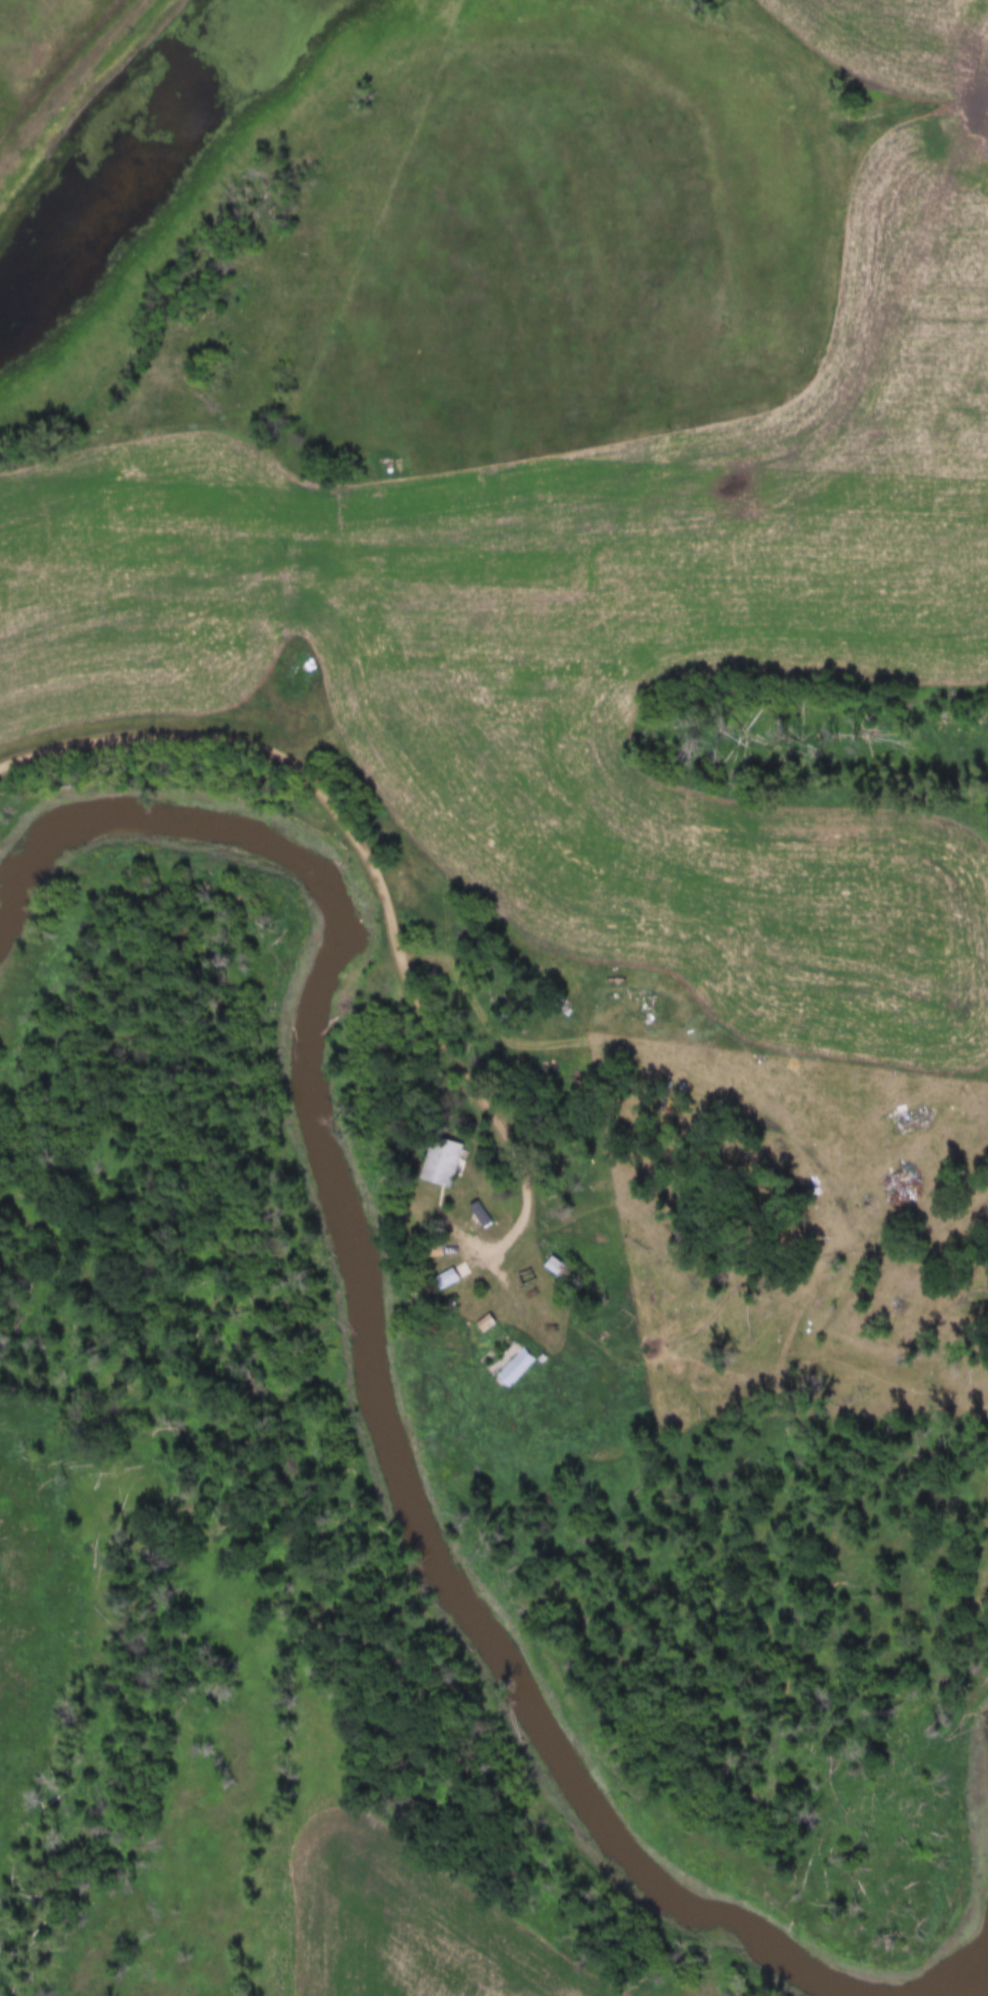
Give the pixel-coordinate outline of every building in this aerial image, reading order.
[(462,1144),(430,1136),(419,1180),(450,1188),(462,1144)] [(463,1281),(457,1268),(436,1278),(443,1291),(463,1281)] [(485,1334),(496,1324),(488,1316),(477,1326),(485,1334)] [(510,1390),(537,1361),(515,1342),(489,1370),(510,1390)]
